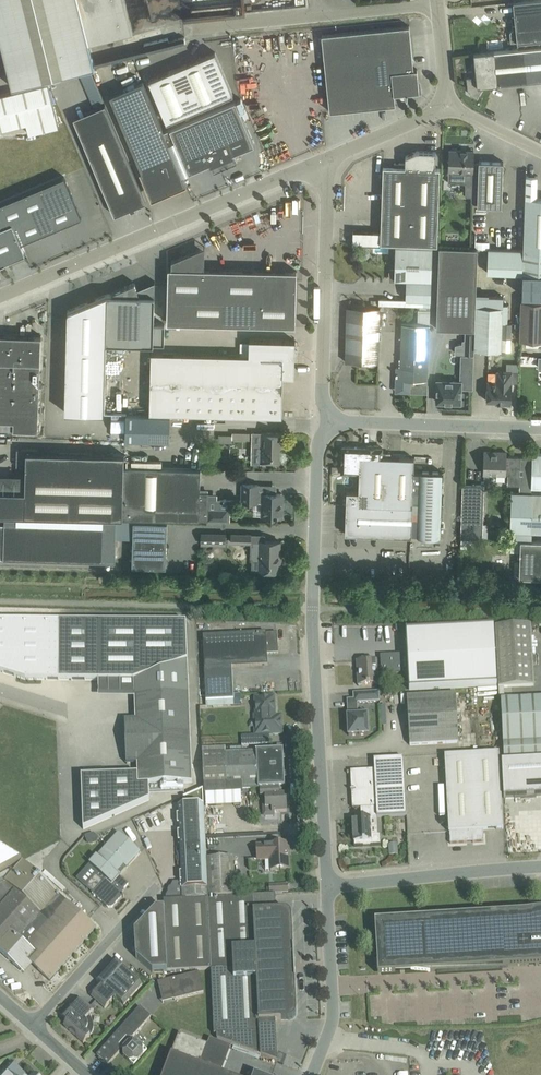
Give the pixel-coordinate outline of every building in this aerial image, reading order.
[(12,87),(96,66),(95,65),(95,63),(94,63),(89,43),(133,32),(125,0),(0,0),(0,38),(12,87)] [(528,41),(540,39),(540,0),(525,0),(513,1),(516,30),(512,30),(510,32),(511,42),(517,41),(517,42),(528,41)] [(414,69),(409,26),(322,35),(330,111),(396,105),(395,94),(407,92),(407,94),(407,95),(407,96),(407,97),(406,98),(407,98),(407,97),(408,95),(408,94),(408,92),(419,91),(417,69),(414,69)] [(147,53),(170,47),(168,37),(144,43),(147,53)] [(175,39),(176,44),(177,45),(185,43),(185,37),(184,37),(175,39)] [(499,50),(503,84),(540,80),(540,46),(499,50)] [(477,98),(481,91),(480,86),(503,84),(499,50),(474,53),(476,76),(467,77),(468,90),(470,92),(471,94),(477,98)] [(167,122),(233,94),(215,52),(149,80),(167,122)] [(172,149),(164,131),(143,81),(110,95),(145,177),(142,171),(153,166),(165,194),(187,184),(172,149)] [(59,126),(48,83),(0,95),(0,129),(27,123),(29,133),(59,126)] [(234,153),(254,144),(236,100),(164,131),(172,149),(178,146),(189,172),(209,163),(214,173),(238,163),(234,153)] [(113,124),(82,137),(106,195),(115,215),(130,208),(131,210),(136,208),(135,206),(146,202),(113,124)] [(474,151),(449,150),(449,161),(449,170),(448,182),(449,182),(449,181),(466,182),(466,171),(473,171),(474,162),(474,151)] [(373,231),(373,234),(373,244),(381,244),(381,242),(438,244),(440,168),(436,168),(436,151),(417,151),(406,156),(405,167),(383,166),(381,231),(373,231)] [(503,172),(504,161),(479,161),(479,163),(474,162),(473,171),(466,171),(465,196),(472,196),(471,203),(477,203),(477,205),(502,206),(503,172)] [(537,197),(537,175),(526,175),(526,197),(524,250),(523,250),(523,258),(540,259),(540,197),(537,197)] [(25,253),(21,242),(81,217),(64,176),(0,203),(0,222),(2,226),(0,227),(0,263),(25,253)] [(474,218),(474,246),(489,245),(488,218),(474,218)] [(511,241),(512,231),(499,229),(498,240),(511,241)] [(410,280),(412,246),(396,245),(395,269),(391,269),(391,279),(410,280)] [(431,300),(433,246),(412,246),(410,280),(420,280),(419,300),(431,300)] [(439,246),(437,328),(475,330),(476,295),(478,248),(439,246)] [(204,268),(205,252),(199,248),(172,260),(172,268),(168,268),(167,322),(296,325),(297,271),(204,268)] [(523,258),(523,250),(488,248),(487,273),(522,274),(523,258)] [(523,274),(522,295),(540,296),(540,259),(523,258),(522,274),(523,274)] [(65,412),(104,413),(106,342),(165,344),(165,324),(154,324),(155,295),(140,295),(135,282),(68,311),(65,412)] [(504,296),(476,295),(475,330),(475,333),(475,338),(474,349),(511,350),(511,323),(503,323),(504,296)] [(522,300),(520,339),(540,340),(540,300),(522,300)] [(379,362),(380,307),(347,306),(345,361),(379,362)] [(418,323),(430,323),(430,312),(418,312),(418,323)] [(402,323),(400,367),(428,368),(430,324),(402,323)] [(475,338),(475,333),(465,332),(465,340),(463,340),(463,344),(460,344),(456,345),(455,353),(474,353),(474,349),(475,338)] [(0,334),(0,437),(44,439),(44,423),(38,423),(41,335),(0,334)] [(282,416),(283,376),(294,376),(295,340),(249,339),(249,355),(151,353),(150,413),(282,416)] [(460,381),(438,381),(437,402),(449,402),(449,404),(457,404),(457,402),(460,402),(461,388),(472,388),(473,355),(461,355),(460,381)] [(428,368),(400,367),(396,367),(396,388),(411,389),(421,380),(428,380),(428,368)] [(488,381),(487,401),(498,401),(498,399),(502,399),(502,404),(511,404),(512,382),(519,382),(519,372),(507,371),(497,371),(497,382),(488,381)] [(170,441),(171,416),(126,414),(125,440),(170,441)] [(250,433),(218,432),(218,440),(250,441),(250,433)] [(252,445),(252,462),(260,462),(280,463),(280,446),(284,446),(285,433),(261,432),(261,446),(252,445)] [(381,473),(382,452),(382,447),(343,446),(342,472),(360,472),(381,473)] [(5,515),(25,515),(104,517),(117,518),(123,518),(123,517),(156,518),(208,520),(208,509),(209,493),(200,492),(201,469),(125,466),(124,466),(125,454),(37,452),(37,449),(17,448),(16,465),(26,465),(26,473),(25,491),(0,490),(0,515),(5,515)] [(509,458),(506,458),(506,452),(485,451),(484,474),(506,475),(506,473),(508,473),(508,484),(520,485),(521,457),(509,456),(509,458)] [(440,538),(443,472),(414,471),(415,458),(390,457),(390,452),(382,452),(381,473),(360,472),(359,492),(347,491),(345,534),(416,536),(416,537),(440,538)] [(533,453),(531,487),(540,487),(540,453),(533,453)] [(483,539),(485,484),(463,483),(461,538),(483,539)] [(263,494),(258,494),(258,484),(243,484),(242,501),(257,502),(257,501),(262,501),(262,515),(282,516),(283,498),(281,498),(281,494),(263,493),(263,494)] [(540,532),(540,493),(512,491),(510,531),(540,532)] [(208,509),(208,520),(228,521),(228,509),(208,509)] [(4,555),(4,556),(116,558),(117,518),(104,517),(25,515),(5,515),(5,522),(0,522),(0,555),(4,555)] [(166,567),(167,522),(134,521),(132,565),(166,567)] [(201,532),(201,544),(226,545),(226,532),(201,532)] [(251,542),(251,534),(231,533),(231,542),(251,542)] [(521,540),(520,562),(514,562),(514,577),(540,578),(540,541),(521,540)] [(281,542),(251,542),(251,571),(281,571),(281,561),(279,561),(281,542)] [(59,680),(98,680),(134,681),(135,719),(136,726),(125,727),(126,757),(137,756),(137,774),(81,776),(83,829),(149,800),(149,784),(192,782),(186,622),(99,622),(59,622),(59,680)] [(499,687),(523,686),(534,685),(531,624),(495,626),(499,687)] [(494,626),(406,631),(409,690),(497,686),(494,626)] [(266,633),(266,632),(203,635),(206,701),(207,707),(234,705),(232,667),(268,665),(267,654),(278,653),(277,632),(266,633)] [(358,686),(378,685),(377,660),(357,661),(358,686)] [(353,693),(354,700),(347,700),(348,716),(349,736),(368,735),(367,715),(358,716),(357,703),(380,702),(379,692),(353,693)] [(410,745),(459,743),(456,694),(407,696),(410,745)] [(274,697),(254,699),(255,721),(258,721),(259,734),(282,733),(281,715),(275,716),(275,711),(276,711),(276,709),(275,709),(274,697)] [(501,699),(504,760),(540,759),(540,697),(501,699)] [(241,736),(242,746),(250,746),(249,735),(241,736)] [(204,792),(259,789),(284,787),(285,787),(283,750),(225,753),(225,747),(203,749),(204,787),(204,792)] [(484,842),(483,830),(503,829),(499,752),(445,755),(449,832),(450,832),(450,844),(484,842)] [(407,815),(404,758),(374,759),(374,770),(351,771),(352,790),(351,790),(351,791),(352,791),(353,808),(377,807),(377,817),(407,815)] [(504,798),(540,797),(540,760),(502,762),(504,798)] [(284,787),(259,789),(260,797),(265,796),(265,805),(263,805),(264,817),(275,816),(274,812),(287,811),(287,800),(285,800),(284,787)] [(191,849),(206,848),(203,789),(178,799),(178,806),(180,849),(191,849)] [(355,846),(380,845),(380,835),(371,835),(370,818),(353,818),(354,841),(355,846)] [(529,851),(528,829),(506,830),(507,852),(529,851)] [(111,885),(120,876),(141,852),(118,832),(89,864),(98,872),(111,885)] [(289,870),(288,843),(270,844),(270,845),(256,846),(257,860),(270,860),(270,871),(289,870)] [(22,860),(0,846),(0,872),(22,860)] [(389,855),(398,854),(397,846),(388,847),(389,855)] [(206,859),(206,848),(191,849),(180,849),(182,882),(173,882),(171,887),(168,891),(166,896),(166,899),(208,897),(206,859)] [(206,859),(208,897),(208,898),(235,897),(233,857),(206,859)] [(89,921),(58,894),(59,893),(23,861),(5,881),(0,883),(0,953),(9,961),(13,965),(20,970),(28,961),(49,981),(97,928),(89,921)] [(111,885),(98,872),(88,883),(88,887),(93,892),(92,894),(108,908),(112,908),(122,897),(123,898),(125,896),(121,893),(129,884),(120,876),(111,885)] [(269,894),(288,893),(288,884),(268,885),(269,894)] [(208,898),(208,897),(166,899),(166,900),(164,900),(164,908),(156,909),(135,932),(136,958),(152,972),(167,971),(210,969),(214,1034),(216,1034),(217,1039),(236,1047),(261,1056),(277,1063),(278,1063),(275,1021),(289,1020),(293,1019),(296,1016),(296,1012),(295,981),(294,948),(293,948),(293,934),(292,925),(292,918),(291,914),(288,911),(283,910),(276,911),(275,895),(248,896),(235,897),(208,898)] [(426,918),(408,922),(380,925),(381,935),(378,960),(379,975),(396,973),(396,967),(431,971),(540,964),(540,911),(426,918)] [(124,1005),(142,984),(123,967),(114,960),(96,980),(103,987),(101,989),(99,988),(91,996),(105,1009),(115,998),(124,1005)] [(198,972),(170,980),(175,1000),(203,993),(198,972)] [(94,1010),(81,999),(75,1006),(72,1004),(61,1016),(67,1022),(63,1025),(83,1043),(91,1035),(92,1034),(92,1033),(93,1031),(93,1030),(94,1028),(94,1027),(94,1025),(94,1024),(93,1022),(93,1021),(92,1019),(91,1018),(90,1017),(89,1016),(94,1010)] [(147,1050),(133,1038),(152,1017),(140,1007),(97,1055),(108,1065),(120,1052),(119,1048),(123,1048),(123,1056),(134,1065),(142,1057),(147,1050)] [(221,1073),(230,1047),(210,1039),(208,1045),(179,1034),(164,1074),(226,1074),(221,1073)] [(10,1064),(12,1062),(11,1061),(0,1073),(0,1074),(25,1074),(10,1064)]
